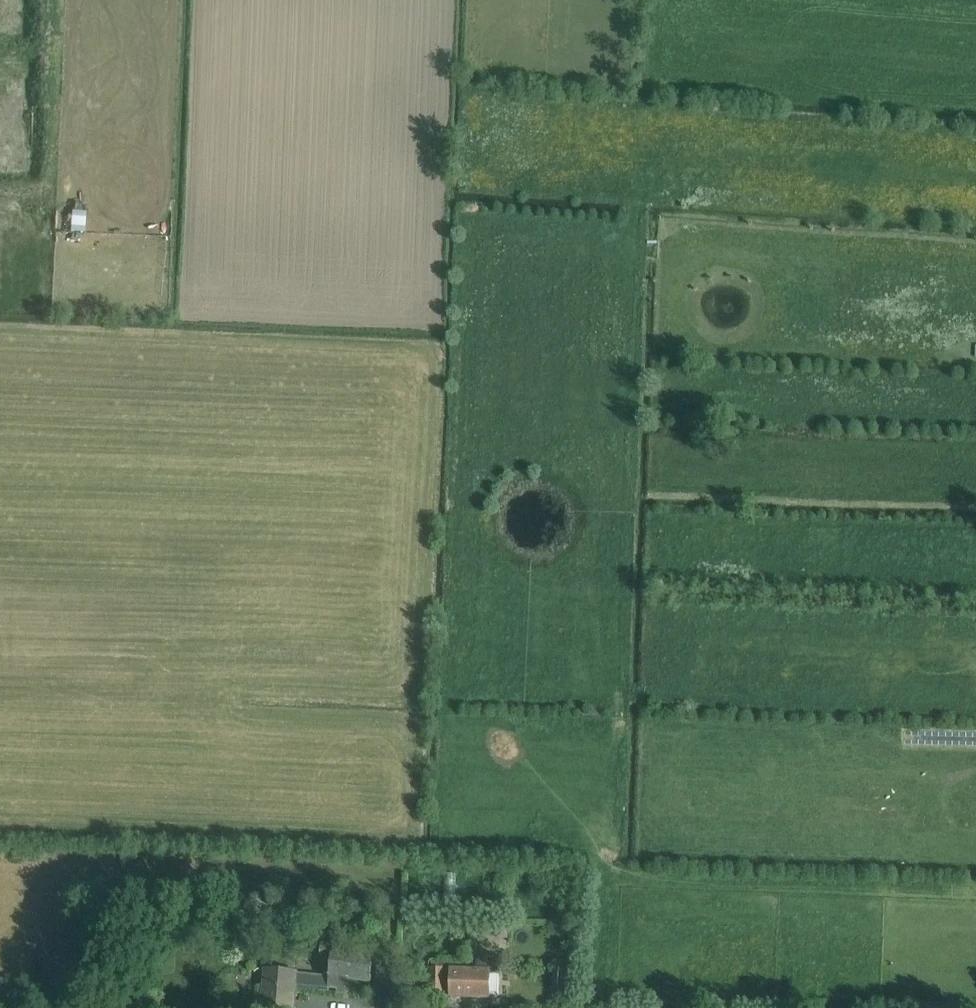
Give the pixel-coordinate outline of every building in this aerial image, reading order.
[(442,871),(440,903),(455,904),(457,872),(442,871)] [(352,953),(338,952),(339,945),(321,944),(320,957),(332,958),(331,976),(297,973),(297,972),(265,969),(261,1007),(293,1007),(295,987),(329,991),(329,984),(339,985),(338,992),(344,992),(345,979),(370,981),(372,955),(352,953)] [(500,973),(500,958),(478,957),(478,971),(451,970),(450,996),(489,997),(490,972),(500,973)] [(443,970),(431,969),(430,995),(442,996),(443,970)] [(553,970),(552,980),(568,981),(569,971),(553,970)]
